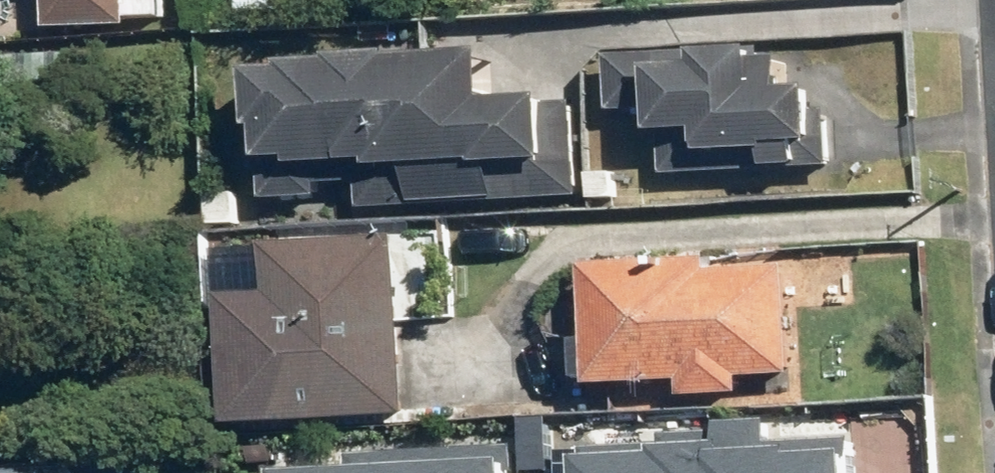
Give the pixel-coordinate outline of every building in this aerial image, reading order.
[(44,36),(126,36),(125,0),(43,0),(44,36)] [(235,20),(277,21),(278,0),(235,0),(235,20)] [(616,59),(613,122),(652,123),(651,145),(703,147),(702,164),(770,168),(769,179),(827,182),(831,103),(789,101),(791,67),(616,59)] [(265,144),(265,176),(365,176),(365,206),(580,206),(580,105),(487,104),(487,69),(251,68),(251,143),(265,144)] [(220,306),(229,435),(406,424),(394,244),(263,253),(267,303),(220,306)] [(742,409),(742,389),(793,389),(792,272),(586,274),(587,391),(682,390),(682,410),(742,409)] [(893,442),(781,445),(781,422),(673,425),(674,447),(591,449),(592,472),(893,472),(893,442)] [(526,461),(307,466),(308,472),(526,472),(526,461)]
